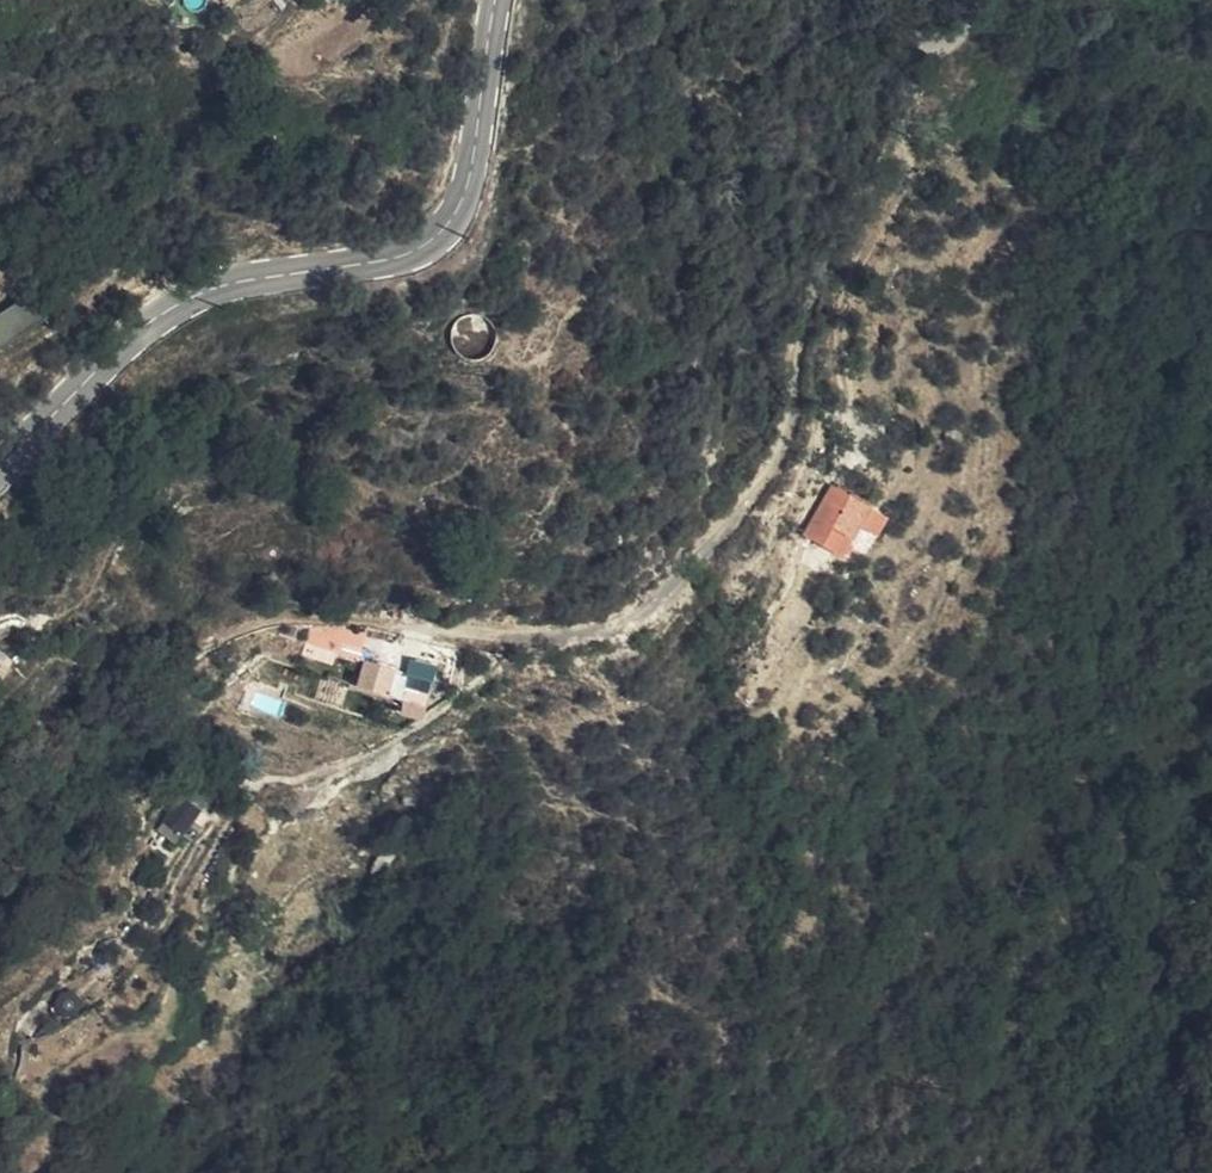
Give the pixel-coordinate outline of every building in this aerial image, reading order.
[(36,322),(22,300),(0,314),(0,344),(36,322)] [(472,358),(492,330),(468,314),(449,342),(472,358)] [(864,525),(890,476),(852,456),(825,505),(864,525)] [(343,668),(334,691),(363,702),(398,708),(404,692),(343,668)] [(187,836),(202,809),(179,796),(164,824),(187,836)]
